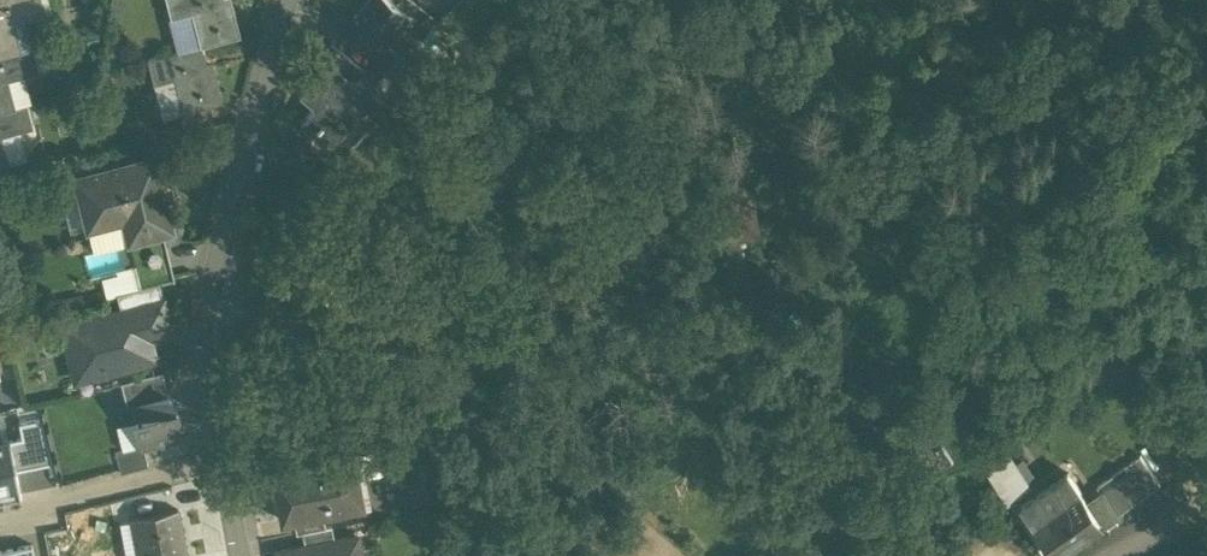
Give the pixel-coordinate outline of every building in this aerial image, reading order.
[(19,48),(13,21),(44,13),(41,0),(0,0),(0,53),(19,48)] [(170,15),(191,9),(199,41),(201,40),(239,31),(232,0),(166,0),(170,15)] [(343,31),(358,43),(366,32),(380,43),(404,11),(390,0),(367,0),(343,31)] [(437,18),(461,38),(500,0),(456,0),(437,18)] [(199,41),(146,54),(152,79),(175,73),(182,105),(183,106),(209,100),(222,96),(213,62),(207,63),(201,40),(199,41)] [(14,104),(7,76),(38,68),(32,45),(19,48),(0,53),(0,107),(14,104)] [(388,47),(368,71),(388,88),(408,63),(388,47)] [(351,79),(325,59),(299,91),(314,103),(300,120),(329,144),(362,103),(377,115),(382,109),(367,97),(369,95),(351,81),(351,80),(351,79)] [(368,71),(361,66),(351,79),(351,80),(351,81),(369,95),(367,97),(382,109),(377,115),(378,116),(399,96),(388,88),(368,71)] [(209,100),(183,106),(182,105),(178,106),(184,132),(215,124),(209,100)] [(31,124),(26,101),(14,104),(0,107),(0,132),(31,124)] [(172,229),(154,155),(73,175),(86,228),(121,219),(127,241),(162,232),(172,229)] [(743,184),(723,189),(732,230),(754,225),(743,184)] [(279,214),(247,246),(258,255),(289,224),(279,214)] [(172,229),(162,232),(165,242),(175,240),(172,229)] [(162,232),(127,241),(139,288),(160,283),(174,279),(165,242),(162,232)] [(121,309),(164,298),(160,283),(139,288),(117,294),(121,309)] [(121,309),(61,324),(68,351),(84,347),(91,373),(156,356),(150,333),(171,328),(164,298),(121,309)] [(162,369),(120,379),(126,403),(133,402),(133,401),(167,392),(162,369)] [(167,392),(133,401),(133,402),(137,414),(134,415),(140,441),(142,441),(151,438),(157,444),(167,434),(182,431),(176,405),(172,405),(169,392),(167,392)] [(10,442),(16,471),(52,464),(45,424),(22,428),(24,440),(10,442)] [(140,441),(114,448),(119,469),(147,462),(142,441),(140,441)] [(22,498),(16,471),(10,442),(0,444),(0,502),(22,498)] [(310,445),(281,451),(283,465),(313,459),(310,445)] [(1151,445),(1138,454),(1140,457),(1151,472),(1163,462),(1151,445)] [(313,459),(283,465),(271,467),(281,515),(293,513),(322,508),(362,500),(353,452),(313,459)] [(1028,491),(1004,456),(984,470),(1008,505),(1028,491)] [(1140,457),(1097,488),(1102,495),(1116,515),(1117,514),(1160,486),(1151,472),(1140,457)] [(1088,504),(1068,476),(1050,488),(1064,507),(1054,514),(1036,526),(1056,554),(1102,524),(1088,504)] [(1064,507),(1050,488),(1041,494),(1052,509),(1051,509),(1054,514),(1064,507)] [(1041,494),(1022,507),(1036,526),(1054,514),(1051,509),(1052,509),(1041,494)] [(1102,495),(1088,504),(1102,524),(1107,530),(1119,523),(1120,518),(1117,514),(1116,515),(1102,495)] [(133,515),(141,555),(192,555),(192,554),(185,555),(176,507),(133,515)] [(322,508),(293,513),(295,528),(301,527),(325,522),(322,508)] [(325,522),(301,527),(304,541),(306,540),(307,547),(333,542),(332,535),(334,535),(331,521),(325,522)] [(307,547),(306,540),(304,541),(276,546),(278,555),(362,555),(357,531),(334,535),(332,535),(333,542),(307,547)] [(32,542),(0,548),(0,555),(35,555),(32,542)] [(91,555),(123,555),(122,544),(91,546),(91,555)]
